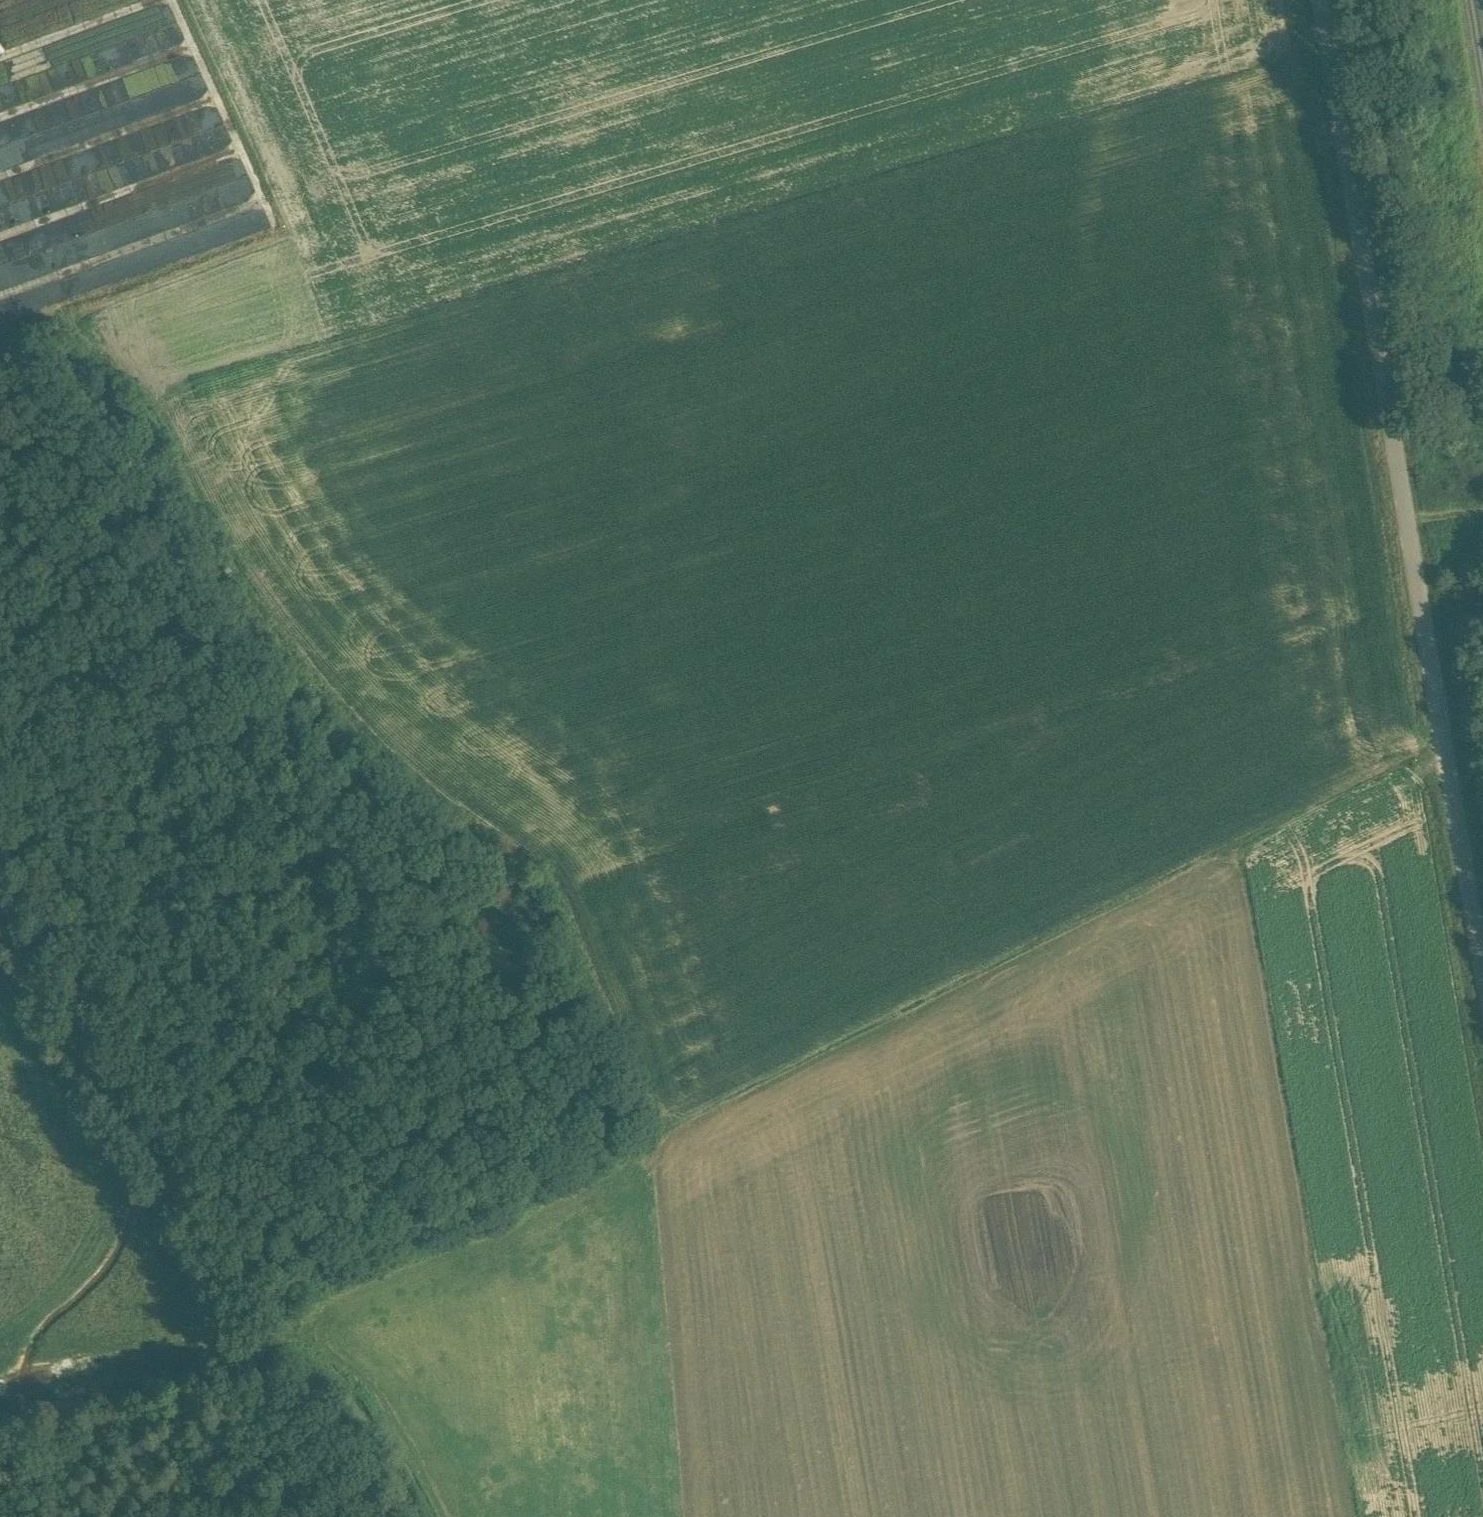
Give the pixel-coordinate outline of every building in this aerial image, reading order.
[(187,110),(188,119),(197,118),(199,128),(210,127),(207,107),(187,110)]
